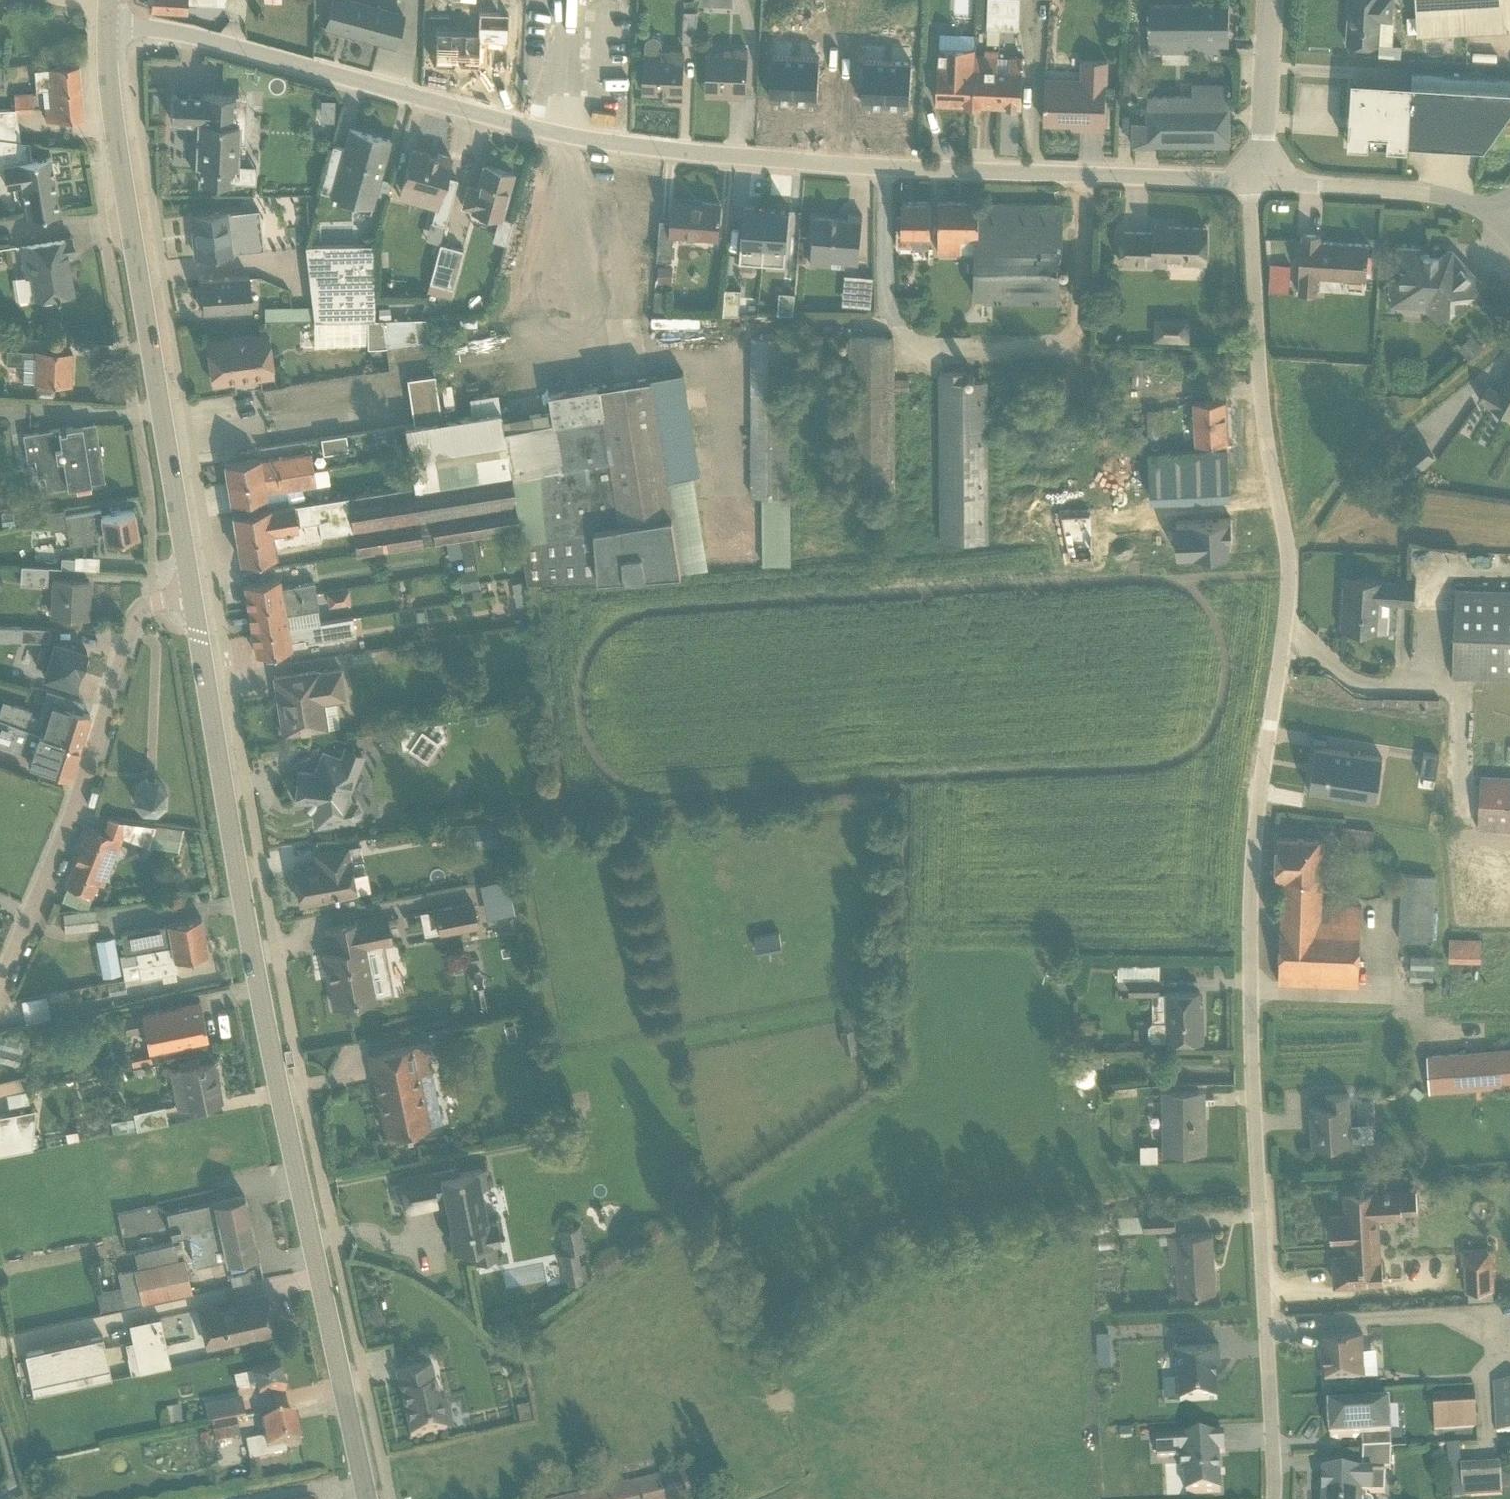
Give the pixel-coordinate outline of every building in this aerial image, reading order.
[(150,8),(148,8),(148,11),(185,11),(186,3),(224,5),(224,0),(147,0),(146,4),(148,7),(149,7),(150,8)] [(324,27),(394,46),(403,12),(356,0),(332,0),(324,27)] [(987,13),(1020,14),(1020,0),(987,0),(987,13)] [(1379,45),(1381,21),(1392,22),(1394,0),(1349,0),(1346,43),(1379,45)] [(1509,28),(1509,0),(1415,0),(1417,34),(1509,28)] [(1228,6),(1148,6),(1148,53),(1229,52),(1228,6)] [(696,12),(683,11),(682,43),(696,44),(696,12)] [(782,85),(781,102),(812,104),(814,67),(798,67),(799,46),(801,46),(802,12),(780,11),(776,85),(782,85)] [(456,32),(435,31),(434,43),(433,66),(453,67),(453,65),(478,66),(479,40),(506,41),(505,45),(506,45),(508,14),(507,14),(506,27),(479,26),(480,14),(499,14),(499,13),(478,12),(477,33),(456,32)] [(1020,14),(987,13),(986,30),(1019,31),(1020,14)] [(939,34),(936,104),(972,105),(974,54),(975,35),(939,34)] [(1455,53),(1471,52),(1470,34),(1455,34),(1455,53)] [(642,94),(682,95),(683,51),(661,50),(661,44),(660,40),(657,38),(653,37),(649,38),(646,40),(645,44),(644,47),(642,94)] [(705,96),(745,98),(747,50),(724,49),(724,54),(707,53),(705,96)] [(984,55),(974,54),(972,105),(998,106),(998,57),(998,50),(984,49),(984,55)] [(1009,58),(998,57),(998,106),(1019,107),(1021,57),(1009,57),(1009,58)] [(1080,128),(1104,129),(1106,83),(1108,83),(1108,61),(1081,60),(1080,79),(1044,77),(1043,122),(1080,123),(1080,128)] [(42,91),(80,89),(78,66),(33,70),(35,92),(42,91)] [(1123,97),(1137,97),(1137,77),(1123,77),(1123,97)] [(1509,110),(1509,89),(1351,80),(1347,145),(1407,151),(1407,143),(1483,148),(1509,110)] [(1191,94),(1146,95),(1146,122),(1132,123),(1132,147),(1229,146),(1229,94),(1228,92),(1230,92),(1230,88),(1228,88),(1228,84),(1192,84),(1191,94)] [(83,117),(80,89),(42,91),(44,121),(83,117)] [(19,141),(15,112),(33,111),(32,92),(13,93),(14,109),(0,110),(0,139),(19,141)] [(203,97),(171,95),(169,119),(173,120),(173,122),(197,123),(195,164),(199,164),(199,182),(232,184),(233,167),(238,167),(239,144),(240,123),(234,123),(235,96),(203,94),(203,97)] [(247,97),(235,96),(234,123),(240,123),(239,144),(245,145),(247,97)] [(371,208),(372,208),(376,195),(386,198),(390,181),(379,178),(389,141),(349,129),(344,149),(332,145),(319,192),(333,196),(331,204),(369,215),(371,208)] [(58,212),(52,176),(53,175),(51,165),(50,165),(49,157),(31,160),(29,142),(19,144),(19,141),(0,139),(0,167),(2,166),(6,188),(21,186),(26,217),(58,212)] [(433,157),(411,150),(397,199),(434,209),(431,223),(444,226),(457,179),(445,176),(450,157),(434,153),(433,157)] [(512,174),(483,166),(477,187),(465,184),(460,207),(469,210),(469,212),(496,219),(499,220),(499,219),(512,174)] [(720,204),(674,201),(672,221),(660,220),(657,260),(671,261),(673,238),(717,241),(720,204)] [(897,216),(896,247),(911,247),(911,248),(929,248),(929,202),(903,201),(903,216),(897,216)] [(978,202),(938,202),(938,255),(974,256),(972,323),(1057,325),(1058,289),(1058,266),(1059,205),(978,204),(978,202)] [(195,257),(262,250),(258,210),(193,217),(195,241),(193,241),(195,257)] [(814,218),(810,266),(844,269),(845,265),(858,266),(862,216),(848,215),(847,221),(814,218)] [(499,220),(496,219),(491,242),(505,245),(511,222),(499,219),(499,220)] [(631,226),(611,228),(612,239),(632,237),(631,226)] [(1122,232),(1121,266),(1167,267),(1168,258),(1182,258),(1182,262),(1205,262),(1206,228),(1155,227),(1155,233),(1122,232)] [(1320,236),(1302,234),(1301,240),(1300,240),(1298,276),(1299,276),(1298,294),(1317,295),(1318,279),(1365,282),(1368,245),(1320,241),(1320,236)] [(15,301),(73,292),(66,255),(73,254),(70,238),(18,246),(23,277),(12,279),(15,301)] [(462,250),(439,244),(425,292),(448,298),(462,250)] [(313,321),(373,320),(372,246),(304,247),(311,307),(313,321)] [(1419,250),(1397,248),(1396,271),(1400,271),(1399,282),(1392,282),(1389,285),(1388,294),(1390,296),(1390,306),(1424,308),(1438,323),(1481,284),(1452,252),(1447,251),(1436,262),(1436,265),(1429,264),(1429,256),(1419,255),(1419,250)] [(1068,266),(1058,266),(1058,289),(1068,289),(1068,266)] [(657,284),(671,285),(672,267),(658,267),(657,284)] [(202,313),(251,310),(249,277),(200,280),(202,313)] [(749,307),(749,317),(773,317),(773,290),(752,291),(752,307),(749,307)] [(722,316),(743,316),(743,300),(722,300),(722,316)] [(264,322),(313,321),(311,307),(264,308),(264,322)] [(442,315),(442,326),(460,326),(459,315),(442,315)] [(425,319),(373,320),(313,321),(313,348),(379,348),(384,348),(429,341),(425,319)] [(1155,319),(1155,340),(1187,341),(1188,321),(1155,319)] [(212,385),(273,377),(267,334),(207,342),(212,385)] [(1473,337),(1459,349),(1467,359),(1481,347),(1473,337)] [(789,350),(789,338),(750,338),(749,498),(788,498),(789,350)] [(806,338),(789,338),(789,350),(806,350),(806,338)] [(893,338),(849,338),(849,494),(894,494),(893,391),(909,391),(909,380),(894,380),(893,338)] [(22,366),(22,382),(70,384),(72,353),(6,349),(6,365),(22,366)] [(1133,360),(1132,387),(1145,387),(1146,360),(1133,360)] [(699,475),(682,372),(647,378),(664,480),(694,475),(699,475)] [(1487,386),(1478,401),(1509,419),(1509,373),(1499,393),(1487,386)] [(989,541),(988,381),(964,382),(964,374),(940,375),(940,542),(989,541)] [(439,421),(433,375),(405,379),(412,425),(439,421)] [(603,416),(552,424),(558,464),(508,471),(517,529),(525,582),(677,570),(664,480),(647,378),(599,387),(603,416)] [(599,387),(548,395),(552,424),(603,416),(599,387)] [(495,394),(460,400),(462,417),(498,412),(495,394)] [(1196,450),(1227,449),(1227,442),(1228,442),(1226,400),(1192,402),(1194,444),(1196,444),(1196,450)] [(1159,410),(1146,410),(1148,436),(1160,436),(1159,410)] [(546,411),(499,418),(501,429),(549,424),(546,411)] [(503,443),(501,429),(499,418),(498,412),(462,417),(439,421),(412,425),(401,427),(406,458),(503,443)] [(104,481),(94,423),(65,428),(65,432),(59,433),(59,429),(22,435),(26,461),(34,460),(37,477),(44,476),(46,490),(75,486),(76,493),(90,491),(89,484),(104,481)] [(552,424),(501,429),(503,443),(406,458),(411,486),(508,471),(558,464),(552,424)] [(345,435),(320,439),(322,455),(347,451),(345,435)] [(1419,439),(1390,464),(1405,482),(1434,457),(1419,439)] [(1147,453),(1151,537),(1231,532),(1227,449),(1196,450),(1147,453)] [(227,483),(313,470),(311,453),(261,461),(260,458),(224,464),(227,483)] [(266,494),(315,487),(313,470),(227,483),(230,503),(266,497),(266,494)] [(411,486),(346,497),(351,531),(355,555),(446,541),(458,539),(517,529),(508,471),(411,486)] [(694,475),(664,480),(677,570),(707,570),(694,475)] [(351,531),(346,497),(294,505),(296,520),(304,519),(307,542),(320,540),(319,535),(351,531)] [(763,565),(793,564),(790,498),(762,499),(763,565)] [(294,505),(232,514),(240,562),(277,556),(276,548),(307,542),(304,519),(296,520),(294,505)] [(134,535),(137,535),(133,510),(119,512),(119,509),(110,510),(111,515),(101,516),(100,511),(65,517),(67,528),(66,528),(69,546),(82,544),(82,542),(85,541),(87,543),(92,542),(98,533),(102,532),(104,541),(121,537),(121,542),(135,539),(134,535)] [(66,528),(67,528),(65,517),(64,510),(47,513),(50,531),(66,528)] [(461,557),(458,539),(446,541),(448,559),(461,557)] [(58,568),(97,569),(98,557),(73,556),(73,558),(58,558),(58,568)] [(46,585),(47,568),(20,565),(19,583),(46,585)] [(476,570),(457,573),(460,592),(479,589),(476,570)] [(1413,605),(1415,580),(1383,578),(1383,581),(1344,578),(1340,630),(1387,633),(1389,604),(1413,605)] [(247,608),(316,597),(313,583),(281,589),(280,579),(244,585),(247,608)] [(89,582),(51,580),(49,616),(87,618),(89,582)] [(328,607),(350,603),(348,589),(326,593),(328,607)] [(1509,680),(1509,590),(1455,589),(1451,679),(1509,680)] [(252,634),(320,623),(316,597),(247,608),(252,634)] [(322,640),(323,643),(355,638),(352,618),(320,623),(252,634),(255,656),(292,650),(290,642),(303,640),(304,643),(322,640)] [(20,641),(49,642),(49,629),(20,628),(20,641)] [(42,675),(73,686),(78,671),(79,672),(86,650),(53,640),(50,648),(40,645),(34,665),(44,668),(42,675)] [(353,668),(378,665),(376,651),(351,654),(353,668)] [(347,701),(341,668),(320,672),(320,671),(273,678),(282,737),(339,727),(335,703),(347,701)] [(1338,687),(1291,679),(1273,782),(1321,790),(1338,687)] [(42,701),(81,713),(85,701),(46,690),(42,701)] [(6,723),(79,748),(89,716),(81,713),(42,701),(36,716),(29,715),(30,710),(13,704),(6,723)] [(1451,708),(1358,704),(1355,760),(1401,762),(1401,758),(1423,759),(1423,762),(1449,764),(1451,708)] [(426,759),(437,742),(444,741),(441,720),(397,727),(401,749),(410,747),(426,759)] [(29,755),(25,765),(69,778),(79,748),(6,723),(0,721),(0,745),(29,755)] [(357,775),(365,755),(343,746),(339,759),(322,753),(314,774),(297,772),(294,802),(306,803),(306,802),(312,808),(311,809),(314,827),(354,821),(360,817),(362,809),(357,802),(351,800),(350,793),(363,797),(370,780),(357,775)] [(1479,776),(1477,830),(1509,832),(1509,777),(1479,776)] [(144,780),(134,788),(133,801),(142,811),(154,812),(165,803),(166,790),(157,780),(150,780),(144,780)] [(1394,794),(1343,788),(1340,816),(1390,823),(1394,794)] [(102,834),(87,828),(64,886),(67,887),(92,897),(98,883),(103,886),(122,838),(149,849),(149,846),(178,852),(183,829),(108,819),(102,834)] [(460,842),(496,838),(495,825),(459,829),(460,842)] [(1342,827),(1340,845),(1371,848),(1374,830),(1342,827)] [(419,849),(441,846),(440,841),(448,840),(447,832),(439,833),(439,832),(418,834),(419,849)] [(1282,879),(1278,983),(1357,986),(1360,905),(1322,904),(1324,840),(1277,838),(1275,879),(1282,879)] [(294,871),(300,905),(370,892),(367,874),(353,876),(348,847),(314,853),(316,867),(294,871)] [(1401,875),(1398,941),(1433,942),(1435,876),(1401,875)] [(484,893),(507,888),(505,876),(482,881),(484,893)] [(92,897),(67,887),(61,901),(79,908),(88,907),(92,897)] [(490,919),(513,914),(509,891),(485,895),(490,919)] [(437,928),(439,935),(477,928),(472,902),(433,909),(433,910),(426,912),(430,930),(437,928)] [(96,912),(63,916),(65,932),(98,928),(96,912)] [(323,954),(333,1008),(378,999),(373,975),(382,974),(385,968),(380,946),(392,943),(386,916),(326,928),(331,952),(323,954)] [(124,955),(205,940),(201,918),(120,934),(124,955)] [(102,978),(120,974),(113,938),(95,941),(102,978)] [(1480,939),(1449,939),(1448,963),(1480,963),(1480,939)] [(208,954),(205,940),(124,955),(119,956),(124,980),(140,977),(141,980),(177,973),(174,961),(208,954)] [(1410,981),(1433,982),(1434,957),(1410,956),(1410,981)] [(1159,964),(1117,964),(1116,979),(1127,979),(1127,994),(1160,994),(1159,964)] [(127,994),(124,982),(107,986),(109,997),(127,994)] [(69,991),(21,1001),(25,1024),(50,1019),(47,1003),(71,998),(69,991)] [(1166,1022),(1152,1022),(1149,1026),(1149,1036),(1153,1041),(1203,1040),(1203,1017),(1200,1017),(1199,992),(1166,992),(1166,1022)] [(127,1035),(144,1032),(148,1052),(207,1040),(199,1001),(180,1005),(180,1006),(123,1017),(127,1035)] [(0,1036),(0,1062),(18,1066),(24,1040),(0,1035),(0,1036)] [(426,1043),(369,1054),(386,1136),(442,1125),(426,1043)] [(119,1060),(137,1058),(136,1049),(118,1052),(119,1060)] [(1426,1055),(1429,1094),(1509,1087),(1509,1049),(1426,1055)] [(212,1064),(169,1072),(177,1110),(220,1100),(212,1064)] [(28,1089),(25,1076),(0,1081),(0,1095),(28,1089)] [(8,1107),(28,1103),(26,1091),(5,1095),(8,1107)] [(1199,1091),(1163,1092),(1164,1151),(1200,1151),(1200,1138),(1204,1138),(1204,1107),(1200,1107),(1199,1091)] [(1309,1109),(1311,1147),(1352,1145),(1349,1094),(1325,1096),(1325,1108),(1309,1109)] [(119,1134),(168,1124),(164,1106),(132,1113),(133,1117),(124,1119),(124,1116),(116,1117),(117,1121),(116,1121),(119,1134)] [(31,1149),(35,1109),(0,1116),(0,1155),(31,1149)] [(1157,1145),(1140,1145),(1140,1162),(1157,1162),(1157,1145)] [(473,1263),(498,1258),(495,1242),(500,1241),(495,1219),(488,1221),(481,1188),(487,1187),(484,1168),(440,1177),(439,1172),(431,1174),(431,1172),(400,1178),(401,1184),(392,1185),(395,1203),(404,1201),(406,1210),(437,1204),(436,1197),(442,1196),(449,1229),(447,1229),(451,1250),(470,1247),(473,1263)] [(1417,1214),(1415,1192),(1400,1193),(1400,1190),(1344,1193),(1346,1217),(1329,1218),(1331,1237),(1346,1236),(1348,1257),(1333,1258),(1335,1285),(1383,1283),(1379,1220),(1401,1219),(1401,1215),(1417,1214)] [(187,1234),(249,1220),(244,1196),(166,1212),(171,1237),(187,1234)] [(151,1237),(147,1204),(105,1209),(109,1242),(151,1237)] [(1119,1233),(1175,1230),(1174,1213),(1118,1216),(1119,1233)] [(249,1220),(187,1234),(194,1266),(226,1259),(227,1261),(256,1254),(249,1220)] [(565,1284),(583,1281),(577,1252),(585,1251),(580,1227),(559,1231),(563,1254),(559,1255),(565,1284)] [(1176,1263),(1178,1295),(1215,1293),(1212,1233),(1168,1236),(1169,1263),(1176,1263)] [(141,1303),(142,1305),(192,1294),(180,1243),(134,1253),(137,1268),(134,1268),(141,1303)] [(1493,1291),(1495,1291),(1492,1248),(1460,1249),(1460,1265),(1463,1265),(1464,1292),(1467,1292),(1467,1301),(1469,1301),(1469,1302),(1487,1302),(1493,1301),(1493,1291)] [(141,1303),(134,1268),(117,1272),(120,1287),(116,1288),(113,1264),(99,1266),(103,1289),(96,1291),(100,1311),(141,1303)] [(197,1307),(205,1347),(273,1333),(266,1300),(265,1296),(218,1306),(218,1303),(197,1307)] [(160,1318),(128,1325),(139,1373),(170,1366),(160,1318)] [(1323,1336),(1326,1383),(1364,1380),(1361,1334),(1323,1336)] [(1177,1402),(1217,1400),(1214,1361),(1219,1361),(1218,1344),(1170,1347),(1171,1365),(1175,1364),(1177,1402)] [(250,1367),(233,1371),(238,1391),(255,1388),(256,1397),(285,1391),(279,1360),(250,1366),(250,1367)] [(398,1382),(410,1440),(453,1431),(447,1404),(440,1405),(431,1360),(396,1367),(399,1382),(398,1382)] [(1492,1384),(1495,1433),(1509,1433),(1509,1383),(1492,1384)] [(1474,1395),(1432,1398),(1434,1431),(1477,1429),(1474,1395)] [(241,1401),(204,1408),(208,1426),(245,1418),(241,1401)] [(1362,1449),(1391,1448),(1389,1404),(1328,1407),(1328,1415),(1327,1415),(1327,1431),(1329,1431),(1330,1439),(1362,1438),(1362,1449)] [(149,1423),(161,1422),(159,1405),(147,1407),(149,1423)] [(169,1432),(182,1429),(178,1407),(165,1409),(169,1432)] [(518,1424),(530,1421),(527,1407),(515,1409),(518,1424)] [(294,1420),(260,1427),(262,1440),(245,1444),(249,1461),(286,1454),(285,1449),(300,1446),(294,1420)] [(215,1445),(240,1439),(236,1421),(211,1426),(215,1445)] [(1179,1437),(1156,1438),(1157,1459),(1179,1458),(1180,1475),(1183,1475),(1184,1495),(1220,1493),(1218,1453),(1224,1453),(1224,1436),(1179,1438),(1179,1437)] [(1322,1498),(1370,1498),(1368,1498),(1367,1498),(1367,1494),(1384,1494),(1384,1470),(1390,1470),(1391,1448),(1362,1449),(1362,1468),(1339,1468),(1338,1472),(1323,1472),(1323,1482),(1322,1482),(1322,1496),(1322,1498)] [(561,1498),(723,1498),(714,1463),(561,1498)] [(1500,1465),(1460,1467),(1462,1498),(1501,1497),(1500,1465)]
